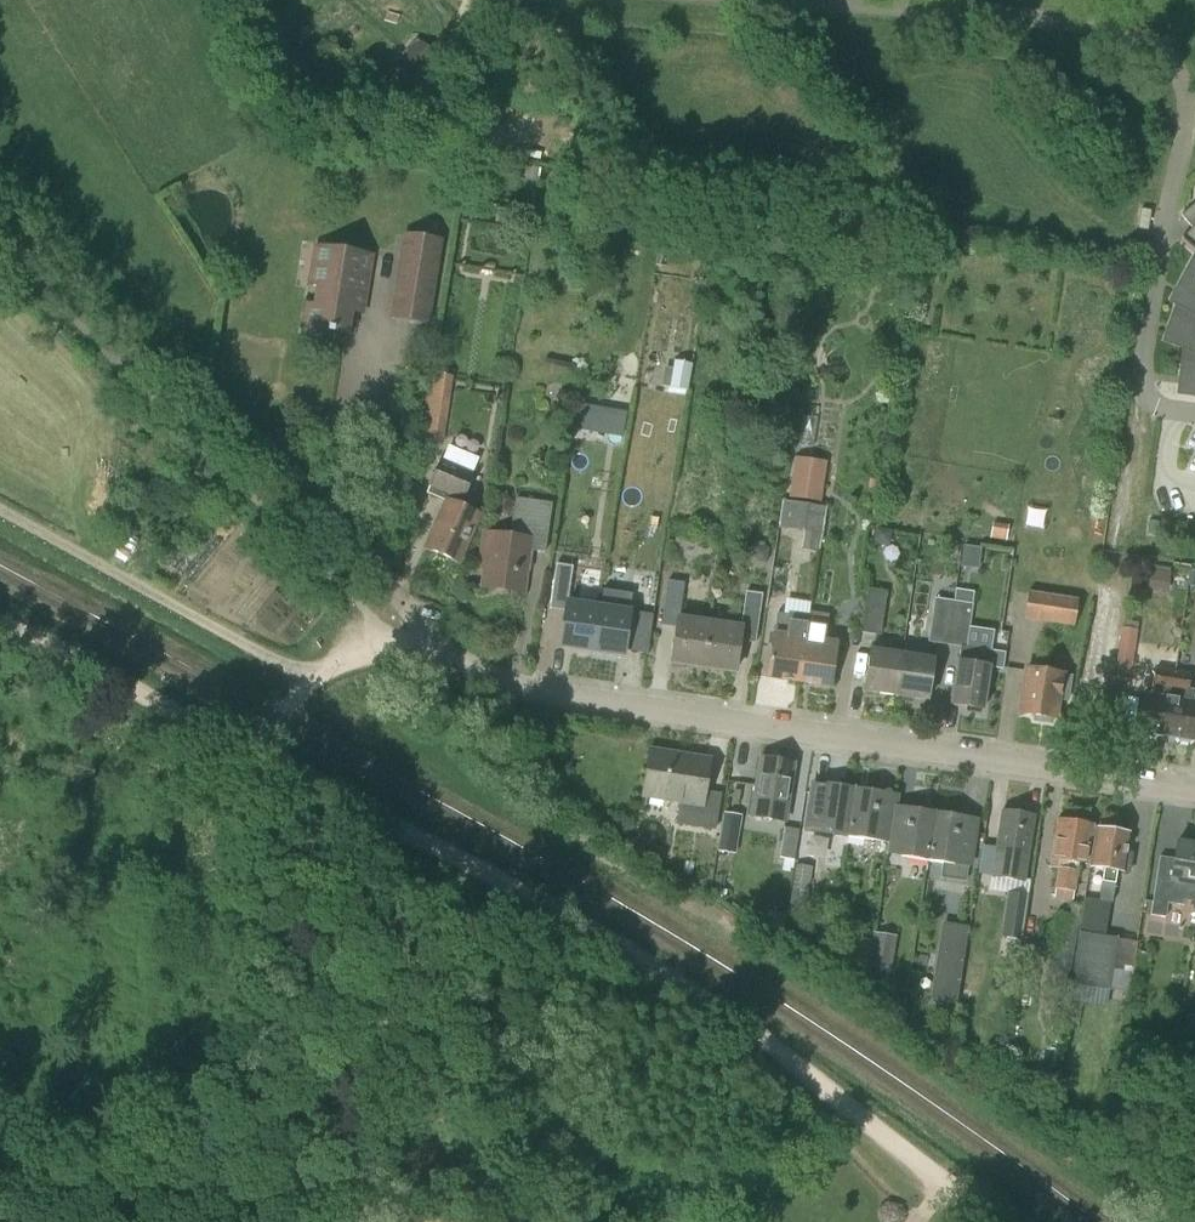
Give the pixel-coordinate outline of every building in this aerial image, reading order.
[(416,40),(394,63),(417,84),(438,60),(416,40)] [(1180,217),(1193,231),(1181,241),(1181,240),(1179,242),(1171,251),(1166,282),(1178,288),(1175,295),(1165,290),(1159,323),(1170,327),(1167,334),(1158,331),(1153,362),(1153,368),(1152,374),(1181,378),(1179,390),(1177,390),(1177,392),(1194,394),(1194,204),(1180,217)] [(402,233),(393,292),(433,299),(442,240),(441,239),(402,233)] [(361,310),(369,254),(318,246),(312,286),(320,287),(317,304),(309,303),(305,330),(344,336),(349,308),(361,310)] [(674,361),(673,370),(670,388),(687,391),(692,365),(674,361)] [(429,373),(419,449),(427,450),(429,441),(443,443),(452,376),(429,373)] [(593,429),(598,403),(581,401),(577,426),(593,429)] [(445,501),(426,548),(458,561),(478,514),(461,507),(478,466),(445,452),(427,493),(445,501)] [(810,485),(814,460),(794,457),(789,499),(822,503),(824,487),(810,485)] [(485,569),(483,587),(522,593),(528,551),(544,553),(551,505),(516,500),(511,537),(485,534),(480,569),(485,569)] [(826,507),(786,502),(782,529),(822,534),(826,507)] [(965,543),(961,564),(981,568),(985,547),(965,543)] [(561,647),(590,652),(596,607),(567,603),(573,566),(555,564),(549,609),(566,612),(561,647)] [(1154,567),(1155,589),(1177,588),(1176,566),(1154,567)] [(596,607),(590,652),(623,657),(628,621),(644,623),(651,578),(634,575),(629,612),(596,607)] [(672,664),(703,668),(709,624),(679,619),(684,582),(667,580),(661,624),(678,627),(672,664)] [(864,610),(861,632),(881,635),(887,591),(867,588),(864,610)] [(709,624),(703,668),(734,673),(739,641),(755,643),(763,595),(746,592),(740,628),(709,624)] [(1023,620),(1073,627),(1077,600),(1028,592),(1023,620)] [(928,642),(946,645),(952,601),(934,598),(928,642)] [(952,601),(946,645),(959,647),(957,662),(951,706),(983,710),(990,667),(988,667),(991,650),(966,646),(973,604),(952,601)] [(768,677),(799,682),(808,618),(790,616),(787,636),(774,634),(768,677)] [(808,618),(799,682),(831,687),(837,643),(824,641),(827,621),(808,618)] [(1114,681),(1130,683),(1138,629),(1122,627),(1114,681)] [(864,692),(893,696),(900,654),(870,650),(864,692)] [(900,654),(893,696),(927,701),(933,659),(900,654)] [(1137,733),(1168,737),(1178,672),(1154,668),(1150,696),(1143,695),(1137,733)] [(1055,720),(1058,702),(1067,703),(1071,678),(1062,676),(1025,671),(1018,714),(1032,717),(1032,721),(1052,724),(1052,720),(1055,720)] [(1168,737),(1194,741),(1194,739),(1194,703),(1193,703),(1194,690),(1188,689),(1190,674),(1178,672),(1168,737)] [(653,752),(646,796),(679,802),(676,824),(716,831),(721,794),(701,791),(706,760),(653,752)] [(760,759),(751,817),(785,822),(794,764),(760,759)] [(805,831),(846,837),(854,789),(813,782),(805,831)] [(889,843),(895,807),(896,795),(854,789),(846,837),(889,843)] [(889,855),(930,861),(937,813),(895,807),(889,843),(890,844),(889,855)] [(723,812),(722,851),(741,852),(742,813),(723,812)] [(1001,812),(991,877),(1024,882),(1035,817),(1001,812)] [(937,813),(930,861),(969,867),(976,819),(937,813)] [(1057,869),(1053,899),(1073,902),(1078,863),(1088,865),(1094,826),(1056,820),(1050,859),(1049,868),(1057,869)] [(784,858),(782,868),(793,869),(800,831),(784,828),(779,857),(784,858)] [(1103,869),(1098,902),(1110,904),(1113,904),(1117,872),(1128,873),(1131,854),(1126,854),(1129,835),(1096,829),(1090,868),(1103,869)] [(1177,842),(1174,860),(1159,857),(1150,916),(1166,918),(1168,904),(1183,907),(1184,901),(1194,903),(1194,844),(1177,842)] [(797,865),(793,889),(808,891),(812,867),(797,865)] [(1008,892),(1000,937),(1020,941),(1028,895),(1008,892)] [(1067,1000),(1071,1001),(1073,986),(1085,905),(1086,899),(1084,898),(1082,906),(1071,904),(1068,917),(1058,915),(1047,981),(1069,985),(1067,1000)] [(1073,986),(1109,991),(1117,938),(1105,936),(1109,908),(1085,905),(1073,986)] [(948,983),(958,984),(962,960),(969,927),(942,924),(938,951),(932,984),(948,987),(948,983)] [(868,966),(870,967),(875,933),(874,932),(872,942),(848,938),(845,958),(869,962),(868,966)] [(875,933),(870,967),(891,970),(897,936),(875,933)]
